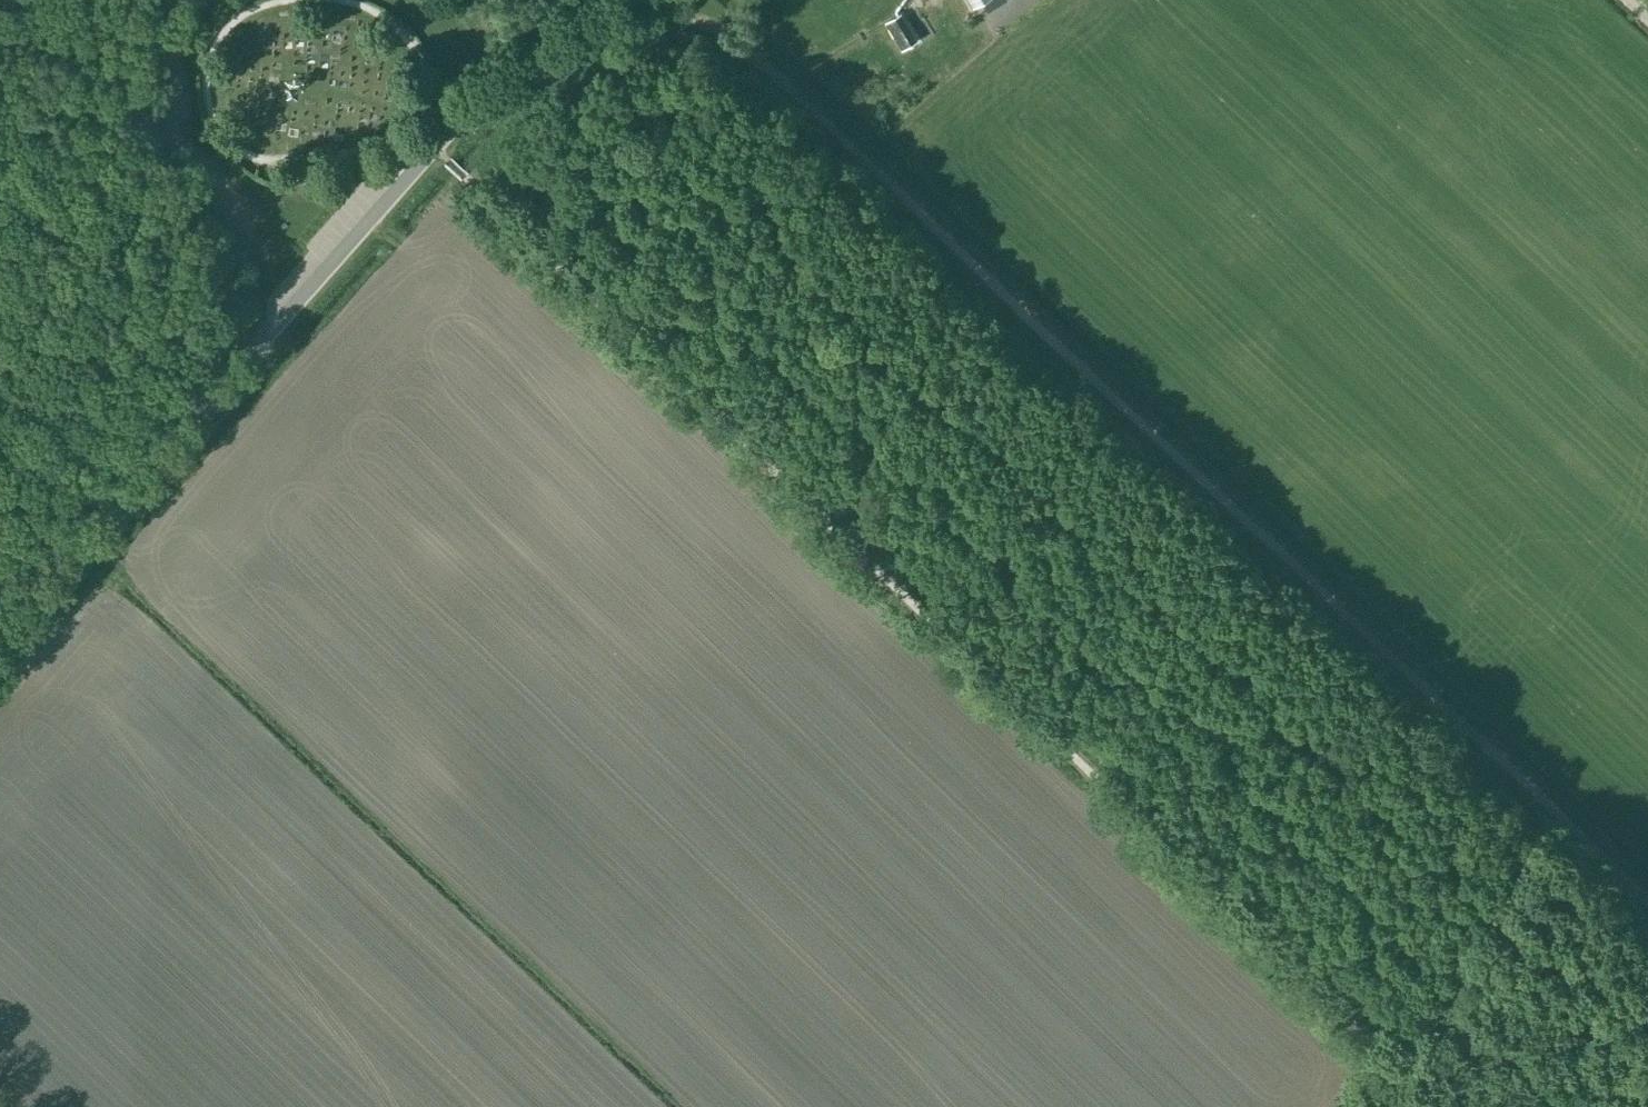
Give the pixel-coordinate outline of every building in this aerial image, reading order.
[(297,72),(281,86),(293,99),(309,86),(297,72)] [(315,163),(298,165),(299,178),(316,177),(315,163)] [(368,178),(358,188),(370,201),(381,192),(368,178)]
